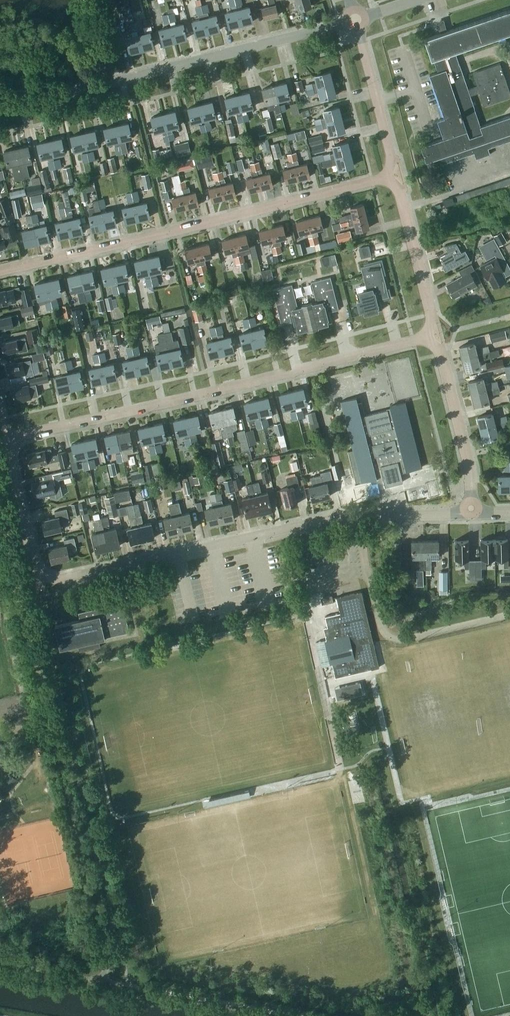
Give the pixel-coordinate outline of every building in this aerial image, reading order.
[(276,0),(268,0),(269,6),(262,7),(264,18),(278,15),(275,0),(276,0)] [(299,9),(311,5),(309,0),(296,0),(299,9)] [(232,11),(226,12),(229,27),(241,24),(237,9),(236,5),(231,6),(232,11)] [(168,14),(170,23),(175,21),(172,7),(167,9),(168,14)] [(243,8),(237,9),(241,24),(253,21),(249,7),(243,8)] [(480,125),(474,108),(475,107),(470,95),(479,92),(484,105),(509,96),(509,92),(500,63),(472,72),(477,86),(468,89),(460,64),(459,64),(455,51),(509,32),(509,9),(448,30),(447,28),(448,28),(446,22),(440,24),(442,30),(443,32),(424,38),(431,59),(433,58),(437,71),(429,74),(444,118),(437,120),(443,138),(420,145),(426,162),(429,168),(474,152),(476,158),(490,154),(488,148),(509,140),(509,115),(480,125)] [(208,12),(203,13),(208,32),(220,29),(216,15),(209,17),(208,12)] [(199,19),(192,21),(196,35),(207,33),(208,32),(203,13),(198,14),(199,19)] [(183,23),(171,26),(175,41),(186,38),(183,23)] [(171,26),(166,28),(159,29),(163,44),(175,41),(171,26)] [(150,32),(138,35),(142,49),(153,46),(150,32)] [(138,35),(126,38),(130,52),(142,49),(138,35)] [(317,81),(311,83),(312,89),(332,84),(329,71),(315,75),(317,81)] [(304,90),(301,79),(294,81),(296,91),(304,90)] [(286,83),(274,86),(278,100),(289,97),(286,83)] [(332,84),(312,89),(313,94),(319,92),(321,99),(335,95),(332,84)] [(262,89),(267,109),(268,110),(274,109),(276,114),(281,113),(279,105),(278,100),(274,86),(262,89)] [(249,92),(237,95),(242,114),(247,113),(246,108),(252,106),(249,92)] [(237,95),(225,98),(229,112),(235,111),(237,116),(242,114),(237,95)] [(212,101),(200,104),(203,119),(205,124),(210,122),(209,118),(215,116),(212,101)] [(200,104),(188,107),(192,122),(198,120),(203,119),(200,104)] [(326,117),(320,118),(321,124),(341,118),(338,106),(324,110),(326,117)] [(175,111),(163,114),(166,128),(168,133),(173,132),(172,127),(178,125),(175,111)] [(163,114),(151,117),(155,131),(161,130),(162,130),(163,134),(168,133),(166,128),(163,114)] [(267,132),(274,130),(270,116),(264,118),(267,132)] [(235,137),(232,122),(231,118),(225,119),(228,136),(229,135),(229,138),(235,137)] [(341,118),(321,124),(322,129),(328,127),(330,134),(344,130),(341,118)] [(128,123),(116,125),(121,145),(126,144),(125,139),(131,137),(128,123)] [(116,125),(104,128),(108,143),(114,141),(115,146),(121,145),(116,125)] [(98,145),(94,130),(83,133),(86,147),(98,145)] [(86,147),(83,133),(71,136),(74,150),(86,147)] [(308,137),(310,145),(323,142),(321,134),(308,137)] [(50,140),(49,141),(53,155),(58,154),(64,152),(61,138),(50,140)] [(261,140),(263,146),(269,145),(268,138),(261,140)] [(49,141),(37,143),(41,158),(47,156),(48,161),(54,159),(53,157),(53,155),(49,141)] [(191,153),(188,141),(174,145),(177,156),(191,153)] [(271,144),(274,158),(282,155),(278,142),(271,144)] [(335,152),(329,153),(330,158),(350,153),(347,142),(333,145),(335,152)] [(311,146),(312,153),(324,150),(322,143),(311,146)] [(28,145),(16,148),(23,178),(30,176),(27,164),(25,164),(25,161),(31,160),(28,145)] [(141,145),(135,147),(137,157),(144,155),(141,145)] [(233,147),(238,167),(246,165),(240,145),(233,147)] [(23,178),(16,148),(4,151),(7,165),(12,164),(15,180),(23,178)] [(159,148),(153,150),(155,159),(161,158),(159,148)] [(93,151),(87,152),(89,161),(95,159),(93,151)] [(330,158),(323,160),(321,161),(323,166),(337,162),(339,169),(353,165),(350,153),(330,158)] [(198,168),(208,166),(205,154),(195,157),(198,168)] [(107,158),(110,171),(117,170),(114,157),(107,158)] [(226,162),(229,174),(235,172),(232,160),(226,162)] [(299,165),(298,160),(293,161),(298,179),(310,176),(306,163),(299,165)] [(100,163),(102,174),(108,173),(106,161),(100,163)] [(178,170),(186,168),(184,161),(176,163),(178,170)] [(298,179),(293,161),(289,162),(291,167),(283,169),(286,182),(298,179)] [(321,162),(315,163),(318,175),(324,173),(321,162)] [(73,183),(70,166),(63,168),(67,184),(73,183)] [(39,170),(43,188),(50,186),(45,169),(39,170)] [(261,169),(256,170),(261,188),(273,185),(272,181),(269,172),(262,174),(261,169)] [(251,177),(246,178),(249,191),(261,188),(256,170),(252,171),(250,171),(251,177)] [(151,187),(148,173),(141,175),(144,189),(151,187)] [(182,189),(180,181),(179,175),(171,177),(176,196),(172,197),(175,210),(187,207),(182,189)] [(42,190),(39,176),(32,177),(35,191),(42,190)] [(225,184),(223,178),(219,179),(224,198),(236,195),(232,182),(225,184)] [(170,189),(167,179),(160,181),(163,191),(170,189)] [(224,198),(219,179),(215,181),(216,186),(209,188),(212,201),(224,198)] [(79,189),(81,201),(88,200),(86,187),(85,187),(85,182),(79,183),(80,189),(79,189)] [(182,189),(187,207),(199,204),(195,191),(190,193),(189,187),(186,188),(182,189)] [(9,192),(11,198),(21,195),(19,190),(9,192)] [(45,202),(43,193),(32,196),(34,205),(45,202)] [(0,199),(0,213),(1,216),(12,212),(7,197),(0,199)] [(452,197),(443,200),(445,205),(454,202),(452,197)] [(11,200),(15,217),(22,216),(18,199),(11,200)] [(139,199),(133,200),(138,219),(150,217),(146,202),(140,204),(139,199)] [(94,207),(88,208),(89,215),(92,230),(104,227),(101,212),(100,207),(98,200),(93,201),(94,207)] [(129,206),(123,207),(126,222),(138,219),(133,200),(128,201),(129,206)] [(352,213),(339,217),(340,222),(348,220),(366,215),(363,204),(350,207),(352,213)] [(106,211),(101,212),(104,227),(116,224),(113,210),(106,211)] [(336,213),(330,214),(332,222),(338,220),(336,213)] [(72,214),(67,215),(71,234),(83,232),(81,222),(79,217),(73,219),(72,214)] [(62,221),(56,223),(59,237),(71,234),(67,215),(61,216),(62,221)] [(320,215),(308,218),(313,236),(317,235),(315,230),(323,228),(320,215)] [(366,215),(348,220),(349,224),(349,226),(354,224),(356,230),(360,229),(369,227),(366,215)] [(313,236),(308,218),(296,221),(300,234),(307,232),(308,237),(313,236)] [(38,221),(33,223),(37,242),(49,239),(46,225),(39,226),(38,221)] [(13,222),(3,226),(8,241),(19,237),(13,222)] [(340,222),(332,224),(334,231),(342,229),(341,226),(340,222)] [(29,229),(22,230),(26,245),(37,242),(33,223),(28,224),(29,229)] [(283,224),(271,227),(275,246),(280,245),(281,244),(280,239),(286,237),(283,224)] [(275,246),(271,227),(259,230),(262,243),(269,242),(270,247),(271,247),(275,246)] [(336,234),(338,242),(352,238),(350,230),(336,234)] [(497,240),(503,237),(500,232),(494,235),(497,240)] [(246,234),(233,237),(238,255),(243,254),(250,252),(249,247),(246,234)] [(238,255),(233,237),(222,240),(225,253),(232,251),(233,257),(234,256),(238,255)] [(307,252),(304,241),(296,243),(299,254),(307,252)] [(483,249),(488,257),(500,250),(495,242),(483,249)] [(208,243),(196,246),(201,264),(206,263),(204,258),(212,256),(208,243)] [(456,243),(444,246),(448,252),(440,257),(444,265),(443,266),(445,271),(463,261),(468,259),(469,258),(465,249),(461,252),(456,243)] [(358,247),(361,258),(371,255),(369,245),(358,247)] [(196,246),(185,249),(188,262),(196,260),(197,265),(201,264),(196,246)] [(158,255),(146,258),(150,273),(151,278),(156,276),(155,271),(162,270),(158,255)] [(319,257),(322,268),(332,265),(330,255),(319,257)] [(501,271),(503,270),(496,257),(480,266),(487,279),(488,278),(493,287),(506,280),(501,271)] [(146,258),(135,261),(138,275),(145,274),(150,273),(146,258)] [(242,270),(249,269),(247,261),(245,262),(240,263),(242,270)] [(361,310),(362,314),(382,309),(379,299),(389,296),(380,262),(361,267),(367,290),(356,293),(359,301),(357,301),(360,311),(361,310)] [(125,263),(113,266),(117,280),(120,280),(122,279),(128,278),(125,263)] [(462,276),(446,284),(454,297),(476,285),(469,272),(474,269),(471,264),(459,270),(462,276)] [(113,266),(101,268),(105,283),(111,281),(112,286),(118,285),(117,280),(113,266)] [(274,278),(271,268),(261,270),(263,281),(274,278)] [(92,271),(80,273),(84,293),(90,291),(88,287),(95,285),(92,271)] [(80,273),(68,276),(71,291),(78,289),(81,302),(86,301),(84,293),(80,273)] [(311,302),(306,303),(313,329),(318,327),(317,325),(332,322),(329,311),(339,309),(330,277),(311,281),(316,303),(312,304),(311,302)] [(58,278),(46,281),(50,296),(51,300),(56,299),(55,294),(62,293),(58,278)] [(46,281),(35,284),(38,298),(44,297),(50,296),(46,281)] [(313,329),(306,303),(302,305),(302,306),(298,308),(292,284),(272,289),(281,324),(290,321),(293,332),(308,328),(308,330),(313,329)] [(33,303),(29,287),(19,289),(23,306),(33,303)] [(8,303),(8,302),(16,300),(13,289),(5,291),(5,290),(0,292),(0,305),(8,303)] [(105,297),(108,310),(114,308),(114,307),(118,307),(116,298),(112,299),(111,296),(105,297)] [(106,310),(103,298),(96,300),(99,311),(106,310)] [(62,305),(65,318),(72,316),(69,303),(62,305)] [(20,307),(22,316),(34,313),(32,304),(20,307)] [(74,314),(77,328),(83,327),(83,324),(84,324),(84,323),(84,321),(83,321),(83,320),(82,320),(81,314),(83,313),(82,310),(79,310),(79,307),(72,309),(73,312),(71,312),(72,314),(74,314)] [(160,313),(161,318),(184,313),(183,308),(160,313)] [(192,310),(195,321),(203,319),(200,308),(192,310)] [(0,331),(6,330),(6,327),(13,326),(13,325),(20,324),(17,314),(11,316),(11,315),(0,318),(0,330),(0,331)] [(146,318),(148,329),(153,328),(152,323),(160,321),(159,315),(146,318)] [(191,342),(188,326),(179,327),(182,344),(191,342)] [(26,330),(29,343),(40,340),(38,328),(26,330)] [(267,342),(263,328),(251,331),(255,345),(267,342)] [(489,334),(491,342),(507,338),(505,330),(489,334)] [(183,363),(178,339),(173,340),(171,331),(164,333),(171,365),(183,363)] [(251,331),(240,334),(243,348),(255,345),(251,331)] [(121,343),(119,332),(113,334),(115,345),(121,343)] [(160,368),(171,365),(164,333),(157,334),(159,343),(154,344),(160,368)] [(222,333),(217,334),(222,353),(234,350),(230,336),(224,338),(222,333)] [(213,340),(207,342),(210,356),(222,353),(217,334),(212,335),(213,340)] [(25,337),(17,339),(16,339),(1,342),(4,353),(18,350),(19,352),(28,350),(25,337)] [(44,342),(47,354),(54,353),(52,346),(58,345),(57,339),(44,342)] [(474,343),(459,346),(462,358),(477,354),(474,343)] [(477,354),(462,358),(465,370),(480,366),(478,360),(499,354),(498,349),(489,351),(481,353),(477,354)] [(43,351),(32,354),(33,361),(45,359),(45,358),(43,351)] [(139,352),(134,353),(138,373),(150,370),(147,356),(140,357),(139,352)] [(129,360),(123,361),(126,376),(138,373),(134,353),(128,355),(129,360)] [(22,361),(6,365),(9,377),(25,373),(25,376),(34,374),(30,359),(22,361)] [(486,363),(488,370),(504,366),(503,359),(486,363)] [(62,375),(56,376),(59,391),(71,388),(68,374),(67,369),(65,361),(60,362),(62,375)] [(113,363),(101,366),(104,381),(116,378),(113,363)] [(96,367),(89,369),(93,383),(104,381),(101,366),(96,367)] [(80,371),(68,374),(71,388),(83,385),(80,371)] [(36,377),(38,384),(49,381),(48,375),(36,377)] [(468,381),(471,393),(491,388),(489,383),(484,384),(483,378),(468,381)] [(36,383),(12,389),(15,401),(39,396),(36,383)] [(491,388),(471,393),(474,405),(489,401),(487,395),(500,392),(498,386),(491,388)] [(303,388),(291,391),(295,406),(296,410),(301,409),(300,404),(307,403),(303,388)] [(291,391),(279,394),(283,408),(289,407),(295,406),(291,391)] [(268,397),(256,400),(261,419),(266,418),(265,413),(271,411),(268,397)] [(365,415),(362,402),(357,404),(356,397),(341,401),(349,433),(348,433),(353,449),(348,451),(356,483),(377,478),(377,477),(382,476),(385,486),(403,481),(400,472),(406,470),(406,471),(422,467),(406,402),(390,406),(390,408),(365,415)] [(256,400),(244,403),(248,417),(254,416),(256,421),(261,419),(256,400)] [(233,406),(231,406),(231,404),(226,406),(226,408),(221,409),(224,423),(228,436),(233,435),(232,431),(237,428),(235,421),(236,420),(233,406)] [(219,425),(221,429),(222,437),(228,436),(224,423),(221,409),(209,412),(213,426),(219,425)] [(308,413),(310,423),(317,422),(315,412),(308,413)] [(492,413),(477,416),(480,428),(495,424),(493,419),(492,413)] [(197,415),(186,417),(189,432),(190,437),(195,435),(194,431),(201,429),(197,415)] [(186,417),(174,420),(177,435),(184,433),(185,438),(190,437),(189,432),(186,417)] [(284,434),(283,434),(280,422),(274,424),(281,451),(287,449),(288,449),(284,434)] [(162,423),(150,425),(154,440),(159,439),(165,437),(162,423)] [(495,424),(480,428),(483,440),(498,436),(495,424)] [(150,425),(138,428),(142,443),(148,441),(149,446),(155,444),(154,440),(150,425)] [(249,448),(244,429),(237,431),(241,450),(244,449),(244,451),(248,450),(247,448),(249,448)] [(129,430),(117,433),(120,447),(121,452),(123,460),(128,459),(127,453),(134,452),(132,445),(129,430)] [(117,433),(105,436),(108,450),(115,449),(116,454),(121,452),(120,447),(117,433)] [(95,438),(84,441),(87,455),(92,454),(99,452),(95,438)] [(84,441),(72,443),(75,458),(81,456),(82,461),(88,460),(87,455),(84,441)] [(211,442),(216,462),(224,461),(219,441),(211,442)] [(495,445),(497,451),(509,448),(507,442),(495,445)] [(44,450),(27,454),(30,467),(47,463),(47,462),(57,460),(56,454),(52,455),(51,449),(44,450)] [(58,453),(61,466),(69,465),(65,451),(58,453)] [(117,474),(114,462),(108,463),(110,476),(117,474)] [(143,465),(147,481),(155,479),(151,463),(143,465)] [(331,465),(334,479),(342,477),(338,464),(331,465)] [(33,483),(34,484),(33,484),(33,490),(35,495),(36,495),(37,497),(51,493),(51,496),(57,497),(61,494),(59,488),(60,488),(58,479),(73,476),(71,468),(45,474),(46,480),(33,483)] [(130,472),(132,483),(131,483),(130,477),(127,478),(129,487),(133,486),(133,484),(144,481),(141,469),(130,472)] [(309,486),(312,500),(330,495),(327,483),(333,481),(330,470),(320,472),(323,483),(309,486)] [(261,473),(263,483),(270,481),(268,471),(261,473)] [(281,489),(285,506),(297,503),(293,487),(299,485),(296,475),(286,477),(288,487),(281,489)] [(498,475),(499,490),(509,490),(509,475),(498,475)] [(233,480),(235,490),(241,488),(239,478),(233,480)] [(223,481),(226,493),(235,491),(232,479),(223,481)] [(188,481),(182,482),(185,494),(191,492),(188,481)] [(258,482),(252,483),(259,512),(272,509),(268,492),(260,494),(259,491),(260,491),(258,482)] [(259,512),(252,483),(246,485),(248,493),(249,493),(250,496),(242,498),(246,515),(259,512)] [(114,492),(115,500),(127,498),(125,490),(114,492)] [(220,492),(215,493),(221,521),(234,518),(231,503),(223,504),(220,492)] [(221,521),(215,493),(209,494),(212,507),(205,509),(209,524),(221,521)] [(105,498),(109,517),(118,515),(114,496),(105,498)] [(143,500),(146,512),(153,510),(151,498),(143,500)] [(88,512),(85,500),(78,502),(81,513),(82,513),(84,521),(90,520),(88,512)] [(71,504),(74,515),(80,513),(78,502),(71,504)] [(178,502),(173,503),(180,531),(193,528),(189,512),(181,514),(178,502)] [(180,531),(173,503),(168,504),(171,516),(164,518),(167,534),(180,531)] [(141,540),(135,516),(132,504),(127,506),(132,527),(127,528),(131,543),(141,540)] [(42,520),(45,533),(62,530),(60,522),(69,520),(66,508),(54,511),(56,517),(42,520)] [(141,514),(135,516),(141,540),(154,537),(151,522),(143,524),(141,514)] [(107,516),(101,518),(103,526),(109,524),(107,516)] [(103,526),(101,518),(93,519),(96,533),(92,533),(96,551),(108,548),(104,531),(103,526)] [(116,528),(104,531),(108,548),(120,545),(116,528)] [(49,549),(51,561),(69,557),(68,550),(76,548),(74,537),(64,539),(65,545),(49,549)] [(455,559),(465,559),(465,568),(469,568),(469,539),(455,540),(455,559)] [(494,539),(481,539),(481,568),(486,568),(486,559),(495,559),(494,539)] [(508,567),(508,539),(494,539),(495,559),(504,558),(504,567),(508,567)] [(423,569),(425,569),(425,540),(411,540),(412,557),(419,557),(419,569),(423,569)] [(425,540),(425,569),(426,574),(431,574),(430,569),(431,569),(431,557),(438,556),(438,540),(425,540)] [(439,589),(447,589),(447,571),(439,571),(439,589)] [(332,664),(335,677),(379,668),(374,645),(362,591),(339,596),(342,612),(325,616),(327,626),(326,627),(324,630),(326,639),(325,639),(330,664),(332,664)] [(323,597),(324,603),(333,601),(332,595),(323,597)] [(104,637),(128,631),(122,603),(79,612),(80,619),(55,625),(60,648),(78,644),(79,651),(97,647),(95,640),(105,638),(104,637)] [(360,682),(341,686),(343,698),(363,693),(360,682)] [(0,783),(8,790),(17,778),(10,772),(0,783)]
